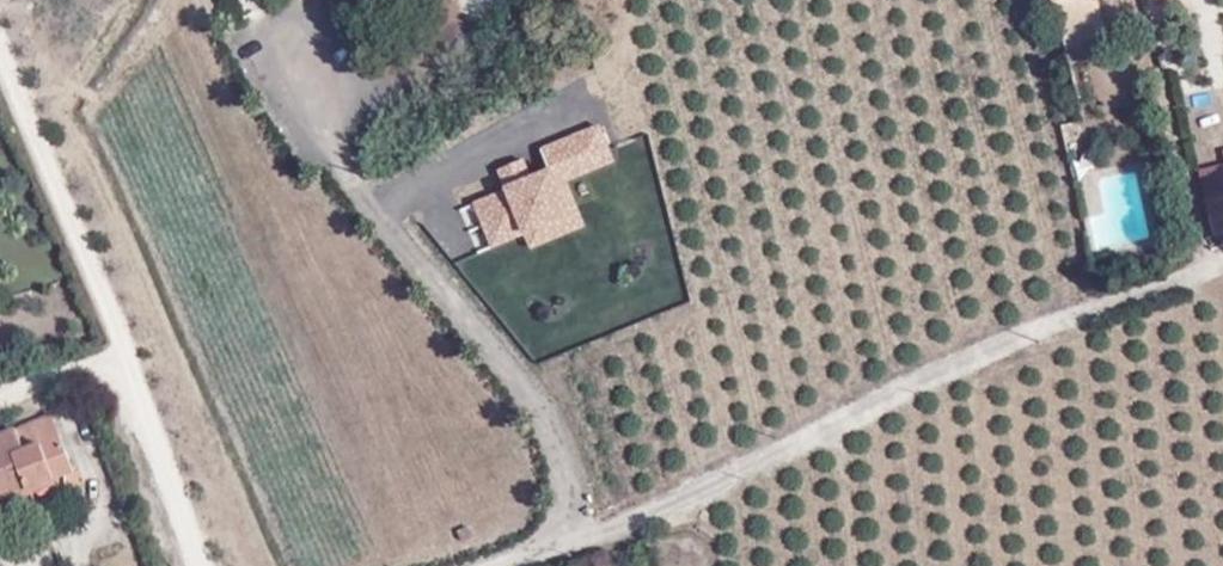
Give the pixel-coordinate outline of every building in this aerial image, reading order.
[(1098,9),(1129,0),(1095,0),(1098,9)] [(540,147),(549,172),(473,200),(491,249),(526,237),(530,248),(591,227),(574,179),(617,164),(603,124),(540,147)] [(1199,171),(1207,198),(1222,194),(1222,163),(1199,171)] [(0,433),(0,507),(47,488),(53,504),(84,491),(52,412),(0,433)]
